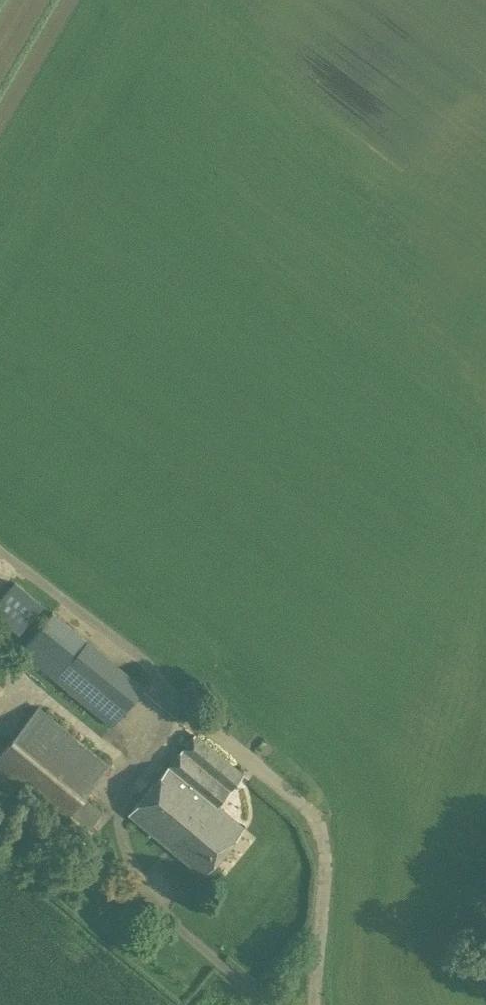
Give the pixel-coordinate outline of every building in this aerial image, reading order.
[(15,583),(0,601),(0,620),(19,636),(44,607),(15,583)] [(144,687),(87,640),(53,612),(20,653),(111,727),(144,687)] [(84,797),(109,765),(38,705),(0,751),(0,787),(73,847),(102,812),(84,797)] [(196,734),(170,765),(129,814),(172,849),(212,801),(218,805),(244,774),(196,734)] [(212,801),(172,849),(203,875),(243,827),(218,805),(212,801)]
